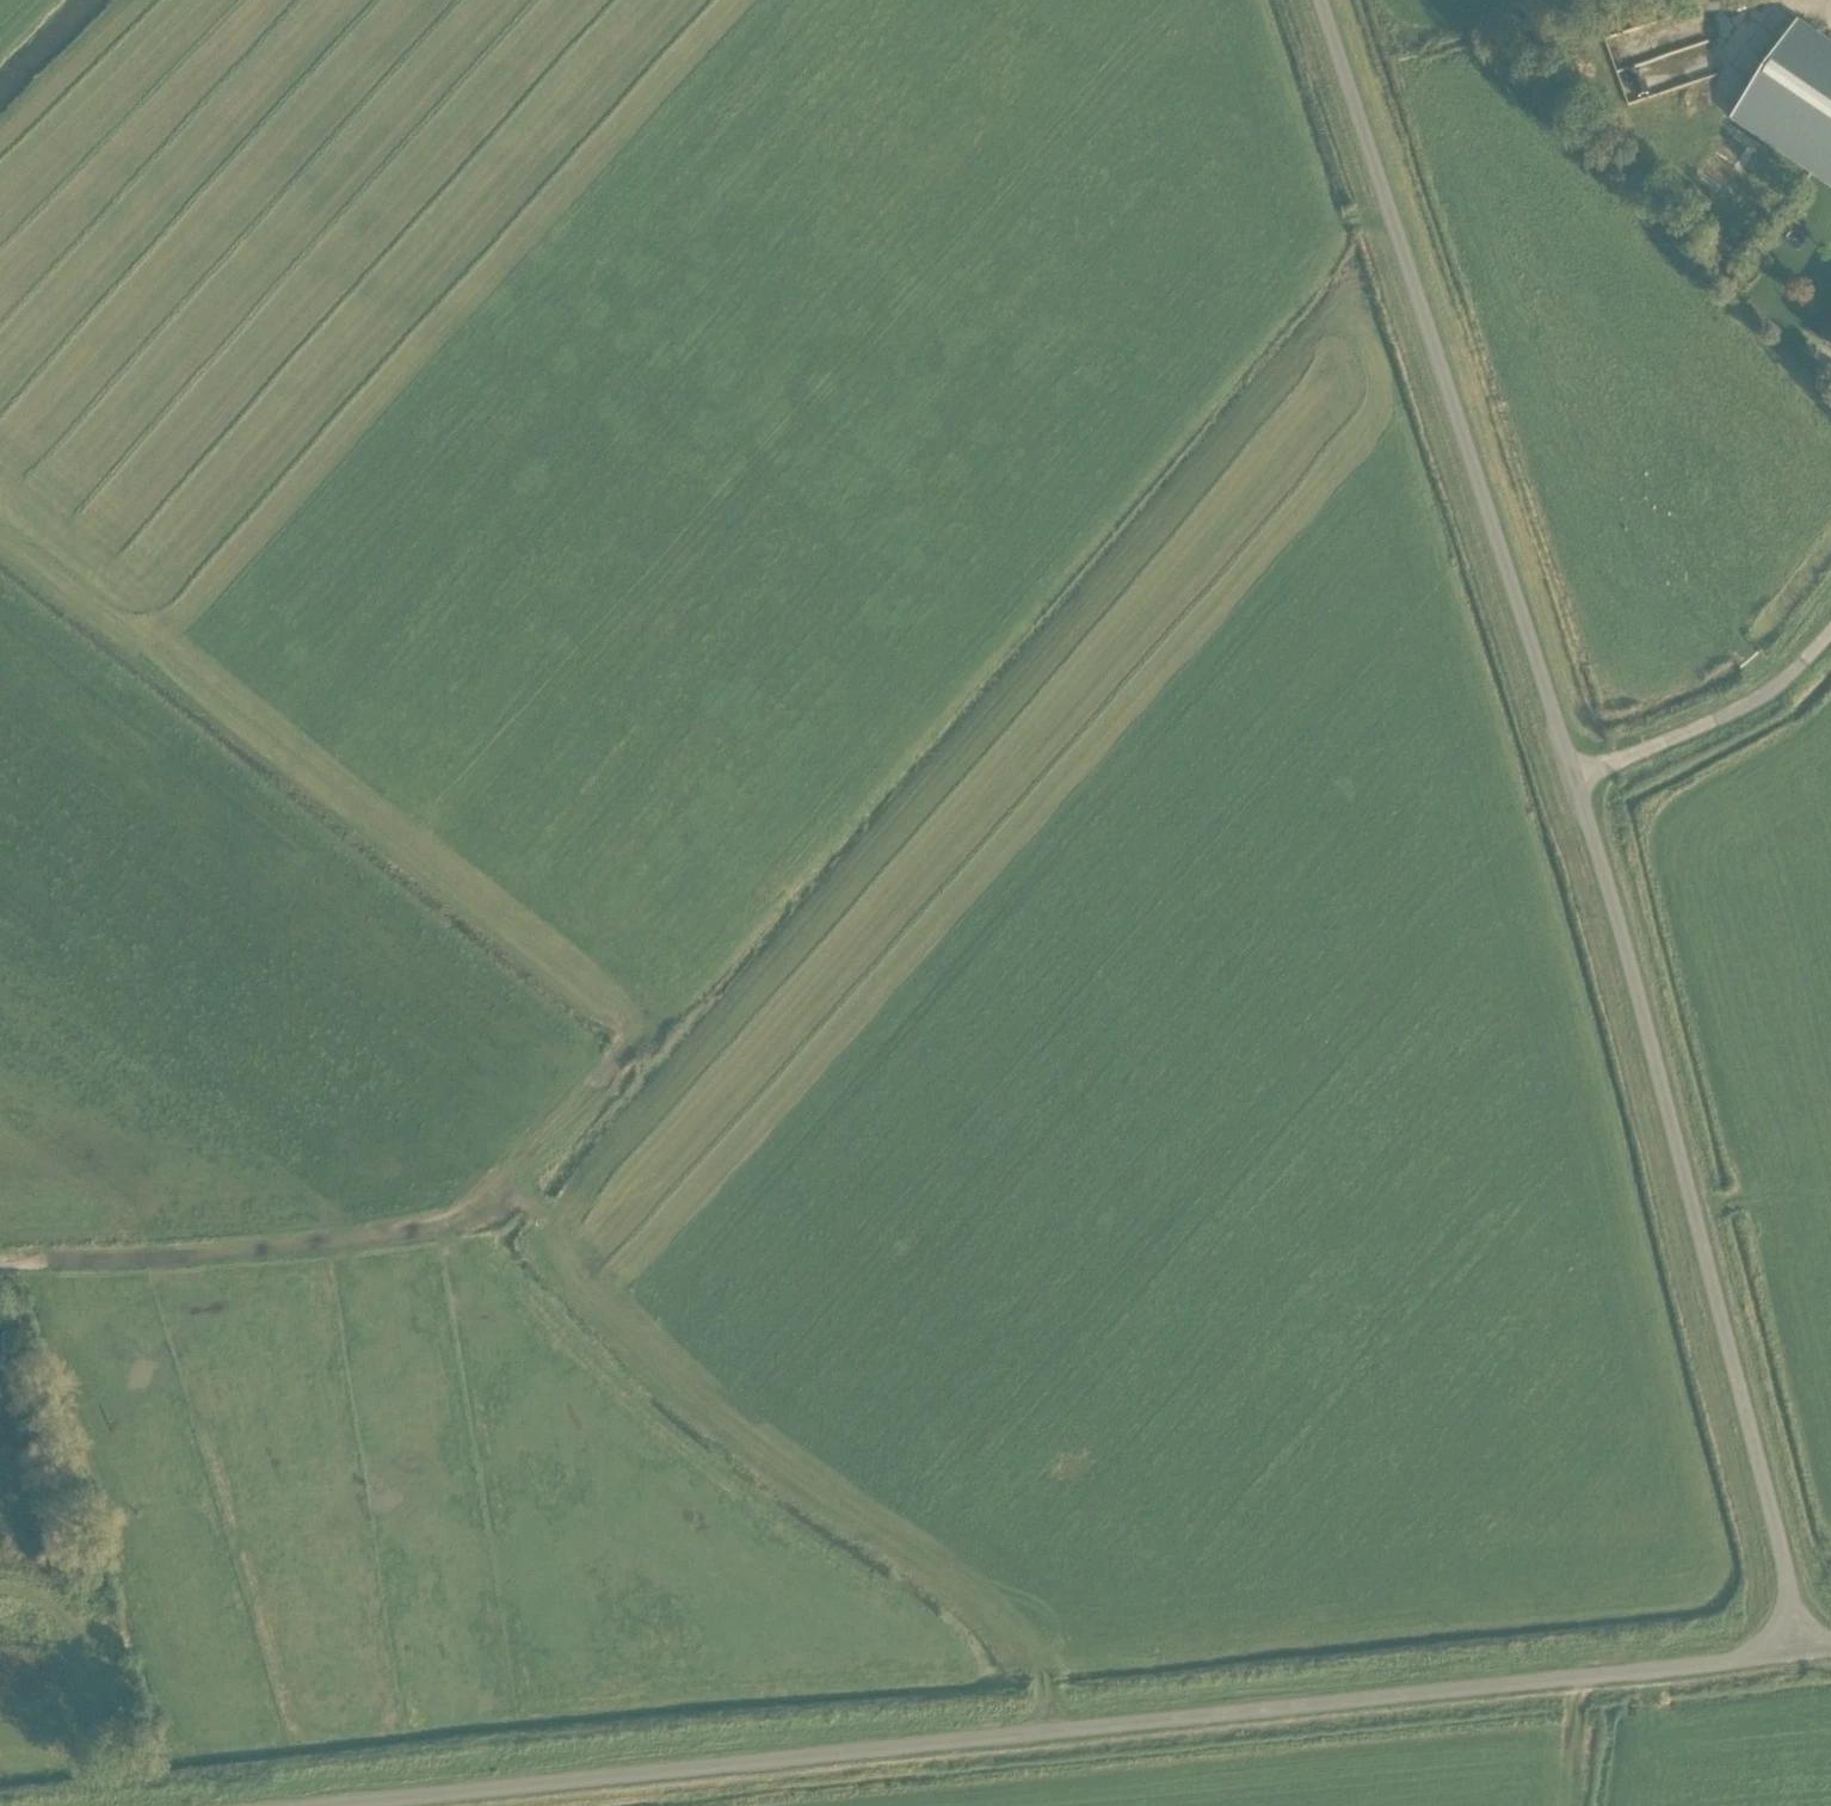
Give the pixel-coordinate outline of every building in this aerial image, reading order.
[(1799,23),(1733,121),(1830,188),(1830,45),(1799,23)] [(1714,41),(1617,72),(1627,103),(1724,72),(1714,41)] [(1822,342),(1830,348),(1830,328),(1822,342)]
